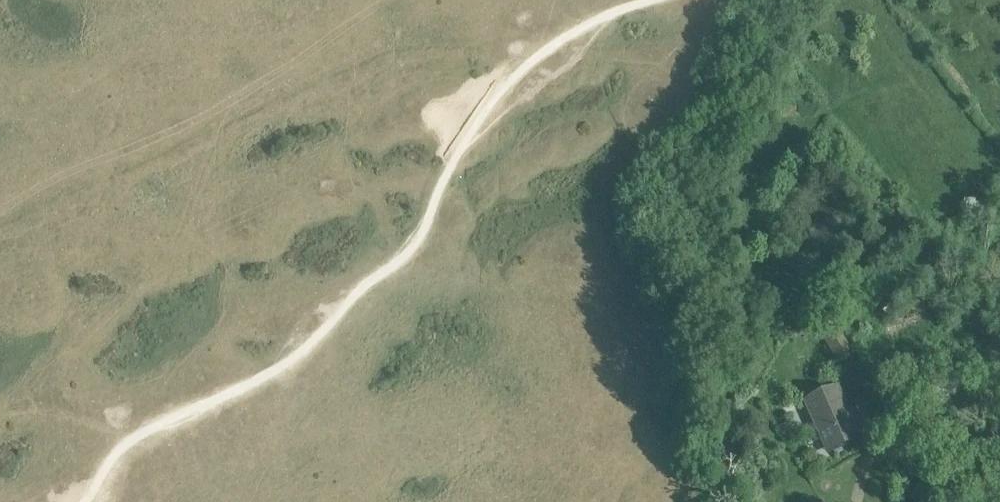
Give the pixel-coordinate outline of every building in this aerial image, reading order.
[(815,324),(836,360),(851,352),(829,315),(815,324)] [(807,404),(827,451),(858,437),(837,390),(807,404)]
